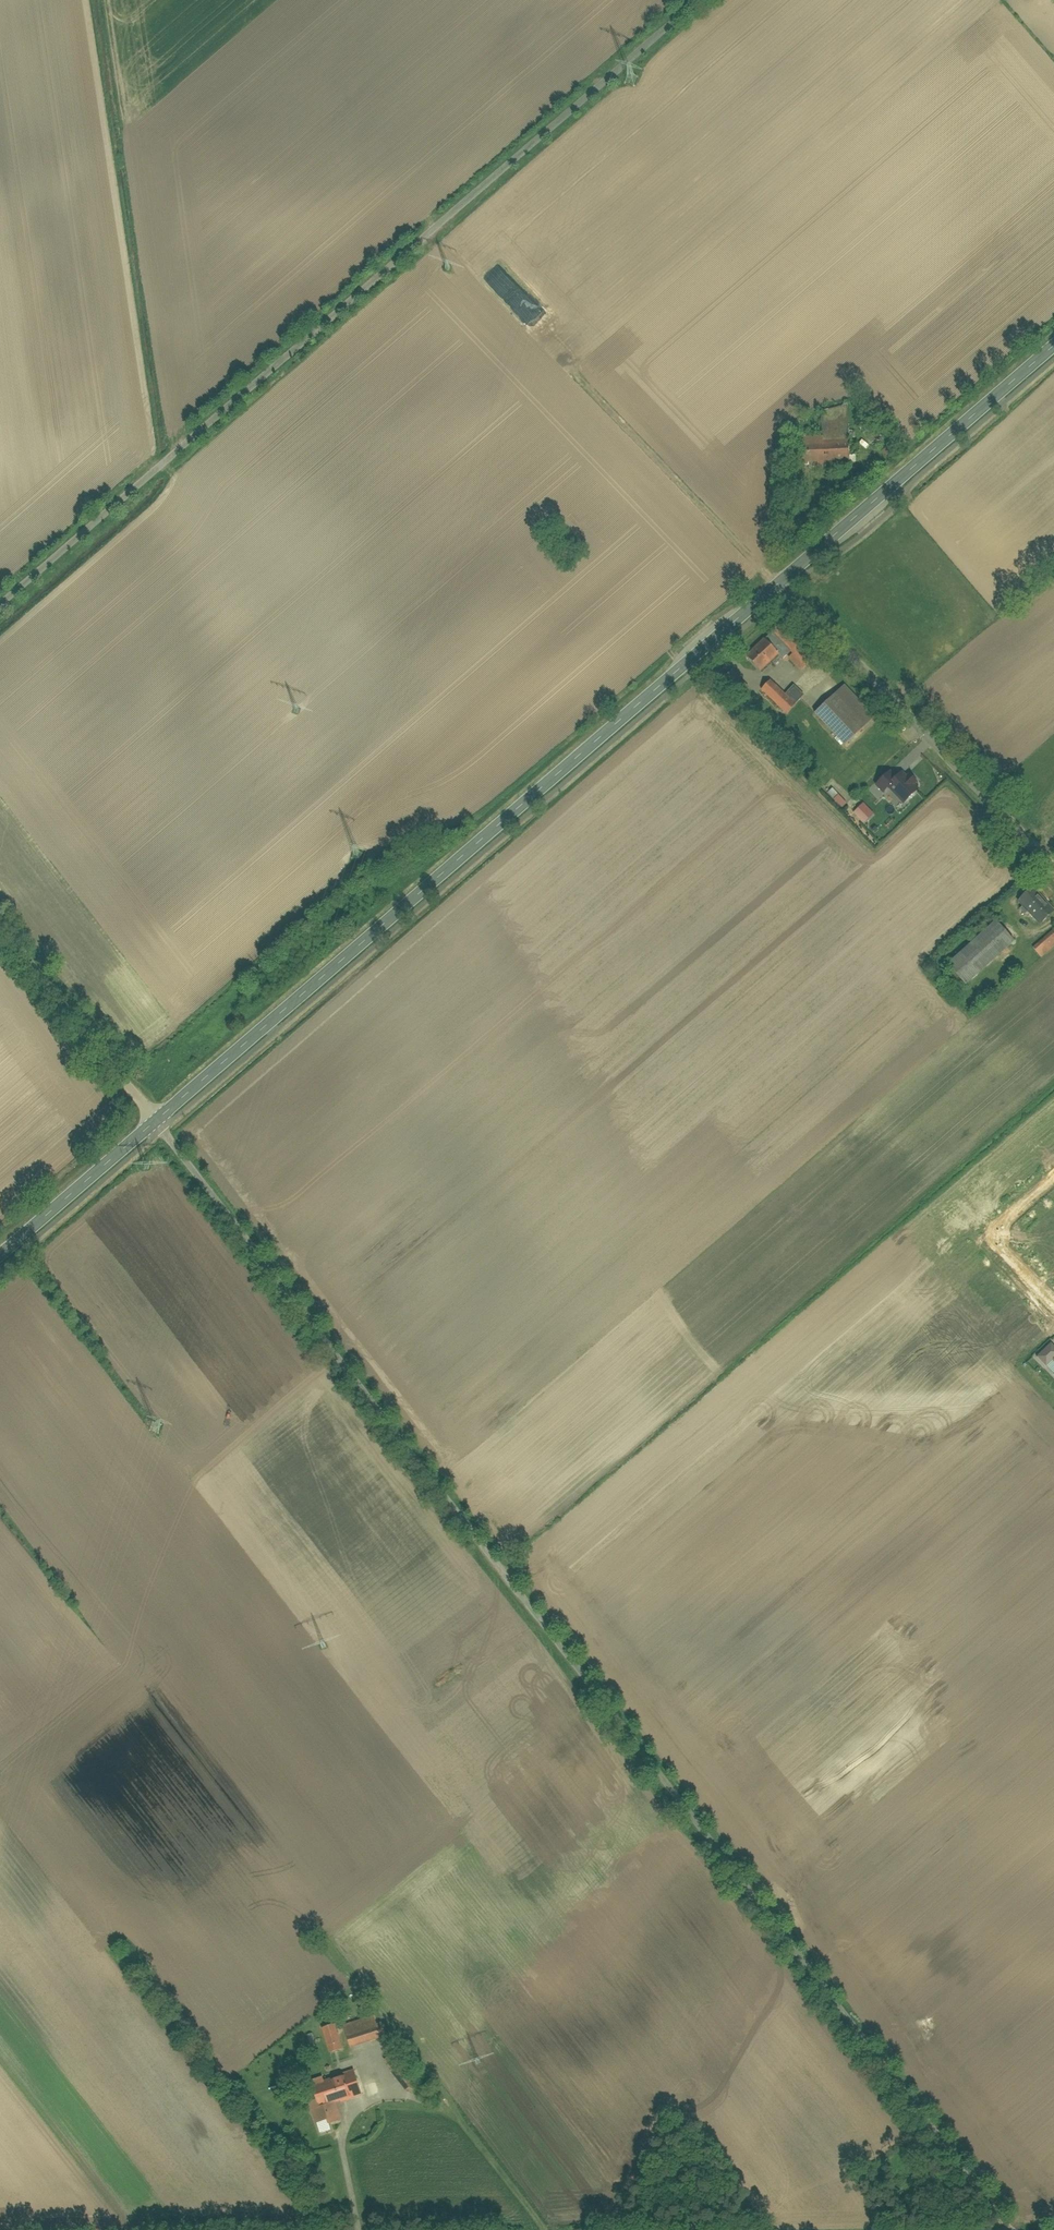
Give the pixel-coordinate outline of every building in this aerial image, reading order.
[(485,263),(477,266),(485,286),(494,282),(496,287),(508,281),(510,285),(512,284),(507,274),(494,280),(493,276),(497,275),(493,266),(487,268),(485,263)] [(825,407),(825,437),(851,436),(851,406),(825,407)] [(825,437),(808,437),(809,463),(852,462),(851,436),(825,437)] [(773,632),(747,658),(761,673),(787,647),(773,632)] [(752,686),(735,670),(728,678),(745,694),(752,686)] [(789,694),(774,680),(764,690),(789,713),(799,702),(789,694)] [(798,685),(789,694),(799,702),(807,693),(798,685)] [(879,718),(848,686),(819,714),(850,746),(879,718)] [(891,771),(876,785),(884,794),(899,779),(891,771)] [(922,789),(907,774),(901,779),(892,788),(907,804),(922,789)] [(878,814),(867,803),(856,813),(867,824),(878,814)] [(1018,901),(1039,925),(1053,912),(1053,910),(1040,894),(1037,897),(1030,890),(1018,901)] [(999,921),(952,963),(970,984),(1018,942),(999,921)] [(1036,947),(1045,958),(1053,950),(1053,932),(1036,947)] [(1041,1355),(1053,1370),(1053,1344),(1041,1355)] [(377,2015),(347,2024),(353,2045),(391,2034),(387,2020),(379,2023),(377,2015)] [(339,2023),(325,2027),(332,2051),(346,2047),(339,2023)] [(326,2075),(315,2078),(320,2097),(323,2106),(327,2105),(365,2094),(357,2068),(348,2071),(348,2073),(327,2080),(326,2075)] [(313,2099),(319,2121),(331,2118),(327,2105),(323,2106),(320,2097),(313,2099)]
